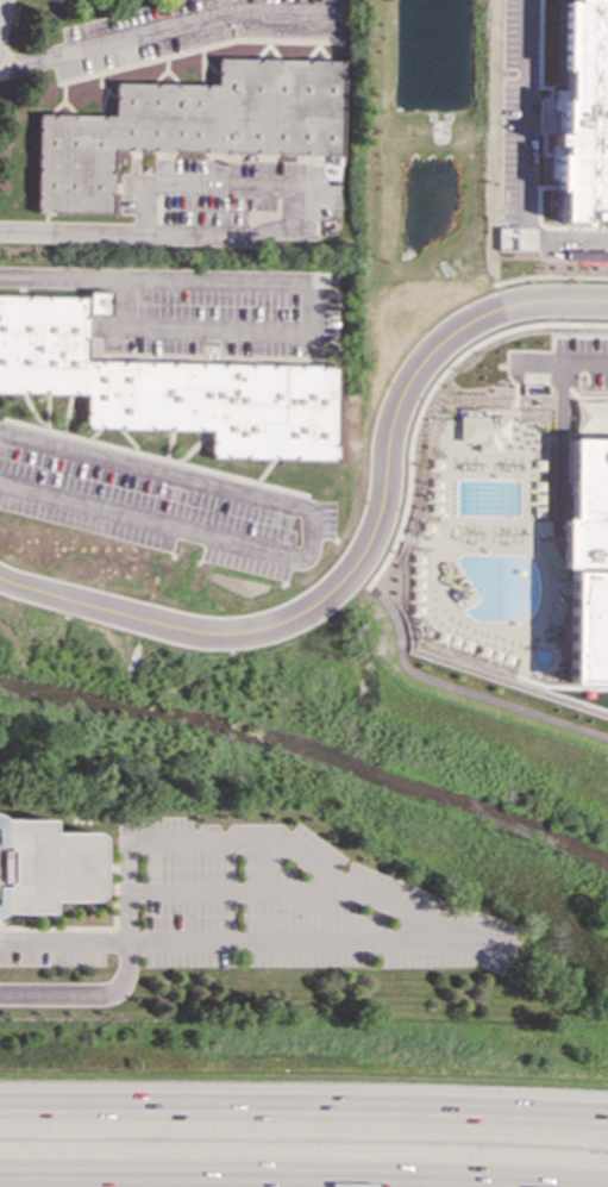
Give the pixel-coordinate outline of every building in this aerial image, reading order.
[(572,1),(572,0),(607,0),(607,214),(606,214),(604,221),(589,220),(589,217),(584,217),(584,223),(562,223),(562,192),(556,192),(556,179),(552,179),(552,133),(560,135),(562,99),(566,99),(568,70),(562,70),(563,1),(572,1)] [(37,114),(33,212),(109,214),(112,150),(341,156),(344,62),(218,58),(217,86),(113,83),(112,117),(37,114)] [(84,395),(0,393),(0,296),(88,298),(88,293),(111,293),(109,316),(88,314),(87,362),(338,367),(336,461),(209,458),(209,431),(84,429),(84,395)] [(477,451),(508,452),(508,418),(460,417),(459,442),(477,442),(477,451)] [(570,438),(607,439),(607,682),(566,681),(568,569),(562,569),(562,518),(569,519),(570,438)] [(48,914),(48,901),(92,902),(96,899),(98,894),(99,841),(96,836),(90,833),(48,833),(48,820),(0,820),(0,913),(48,914)]
